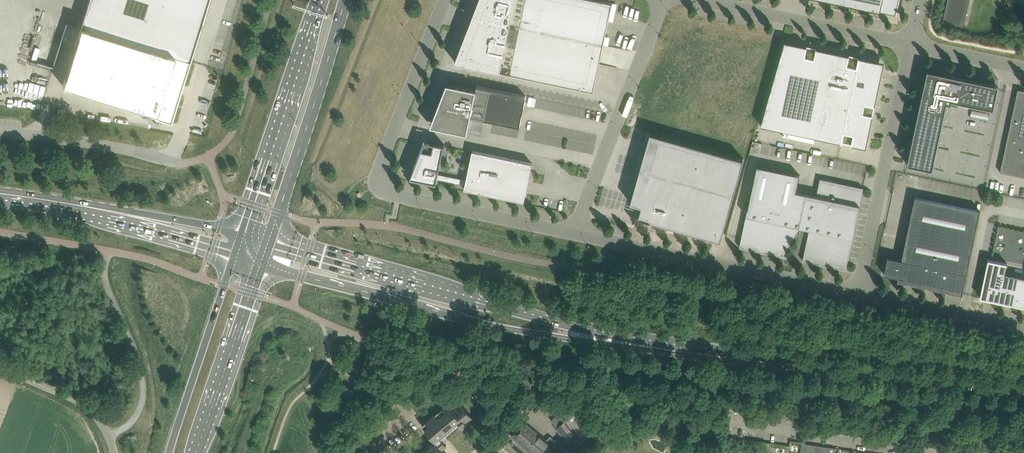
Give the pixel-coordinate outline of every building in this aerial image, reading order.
[(190,61),(208,0),(88,0),(80,26),(79,26),(79,27),(66,23),(52,66),(37,61),(37,62),(53,67),(60,43),(74,47),(62,85),(155,113),(154,116),(171,121),(172,118),(190,61)] [(473,19),(603,47),(612,2),(601,0),(479,0),(472,19),(473,19)] [(899,0),(834,0),(888,12),(896,13),(898,4),(899,0)] [(970,0),(948,0),(943,22),(964,26),(970,0)] [(603,47),(473,19),(472,19),(462,44),(455,62),(594,91),(603,47)] [(218,61),(222,40),(220,45),(213,44),(210,59),(218,61)] [(868,137),(882,72),(884,62),(874,60),(838,52),(828,50),(785,41),(761,125),(856,145),(866,147),(868,137)] [(927,69),(927,72),(922,97),(925,97),(913,155),(909,154),(907,164),(911,165),(912,163),(928,167),(928,168),(933,169),(947,102),(951,103),(952,99),(994,108),(994,105),(993,105),(996,90),(997,90),(999,84),(927,69)] [(467,133),(468,130),(471,116),(520,127),(527,96),(477,85),(476,89),(447,83),(431,125),(432,126),(467,133)] [(1018,89),(1000,171),(1023,177),(1023,90),(1018,89)] [(638,217),(721,240),(744,158),(650,132),(630,202),(642,205),(638,217)] [(466,184),(465,189),(524,201),(532,163),(499,156),(473,150),(467,180),(438,174),(445,144),(430,141),(429,141),(426,141),(419,175),(434,181),(433,182),(437,183),(438,178),(466,184)] [(783,256),(800,227),(807,194),(796,191),(800,174),(757,165),(748,209),(740,247),(783,256)] [(817,196),(807,194),(800,227),(810,229),(803,260),(846,269),(864,187),(820,178),(817,196)] [(962,294),(980,210),(979,211),(916,197),(903,260),(888,256),(884,274),(910,279),(909,281),(962,293),(962,294)] [(1023,307),(1023,277),(1005,273),(1007,264),(1008,263),(988,259),(980,297),(1023,307)] [(448,404),(422,425),(435,440),(460,419),(465,426),(467,424),(466,422),(473,416),(460,401),(455,405),(457,408),(454,410),(448,404)] [(564,409),(551,419),(557,427),(556,428),(573,449),(605,423),(576,411),(571,406),(566,411),(564,409)] [(533,452),(551,452),(559,443),(550,435),(546,441),(524,422),(512,435),(533,452)] [(437,442),(424,452),(447,452),(437,442)]
